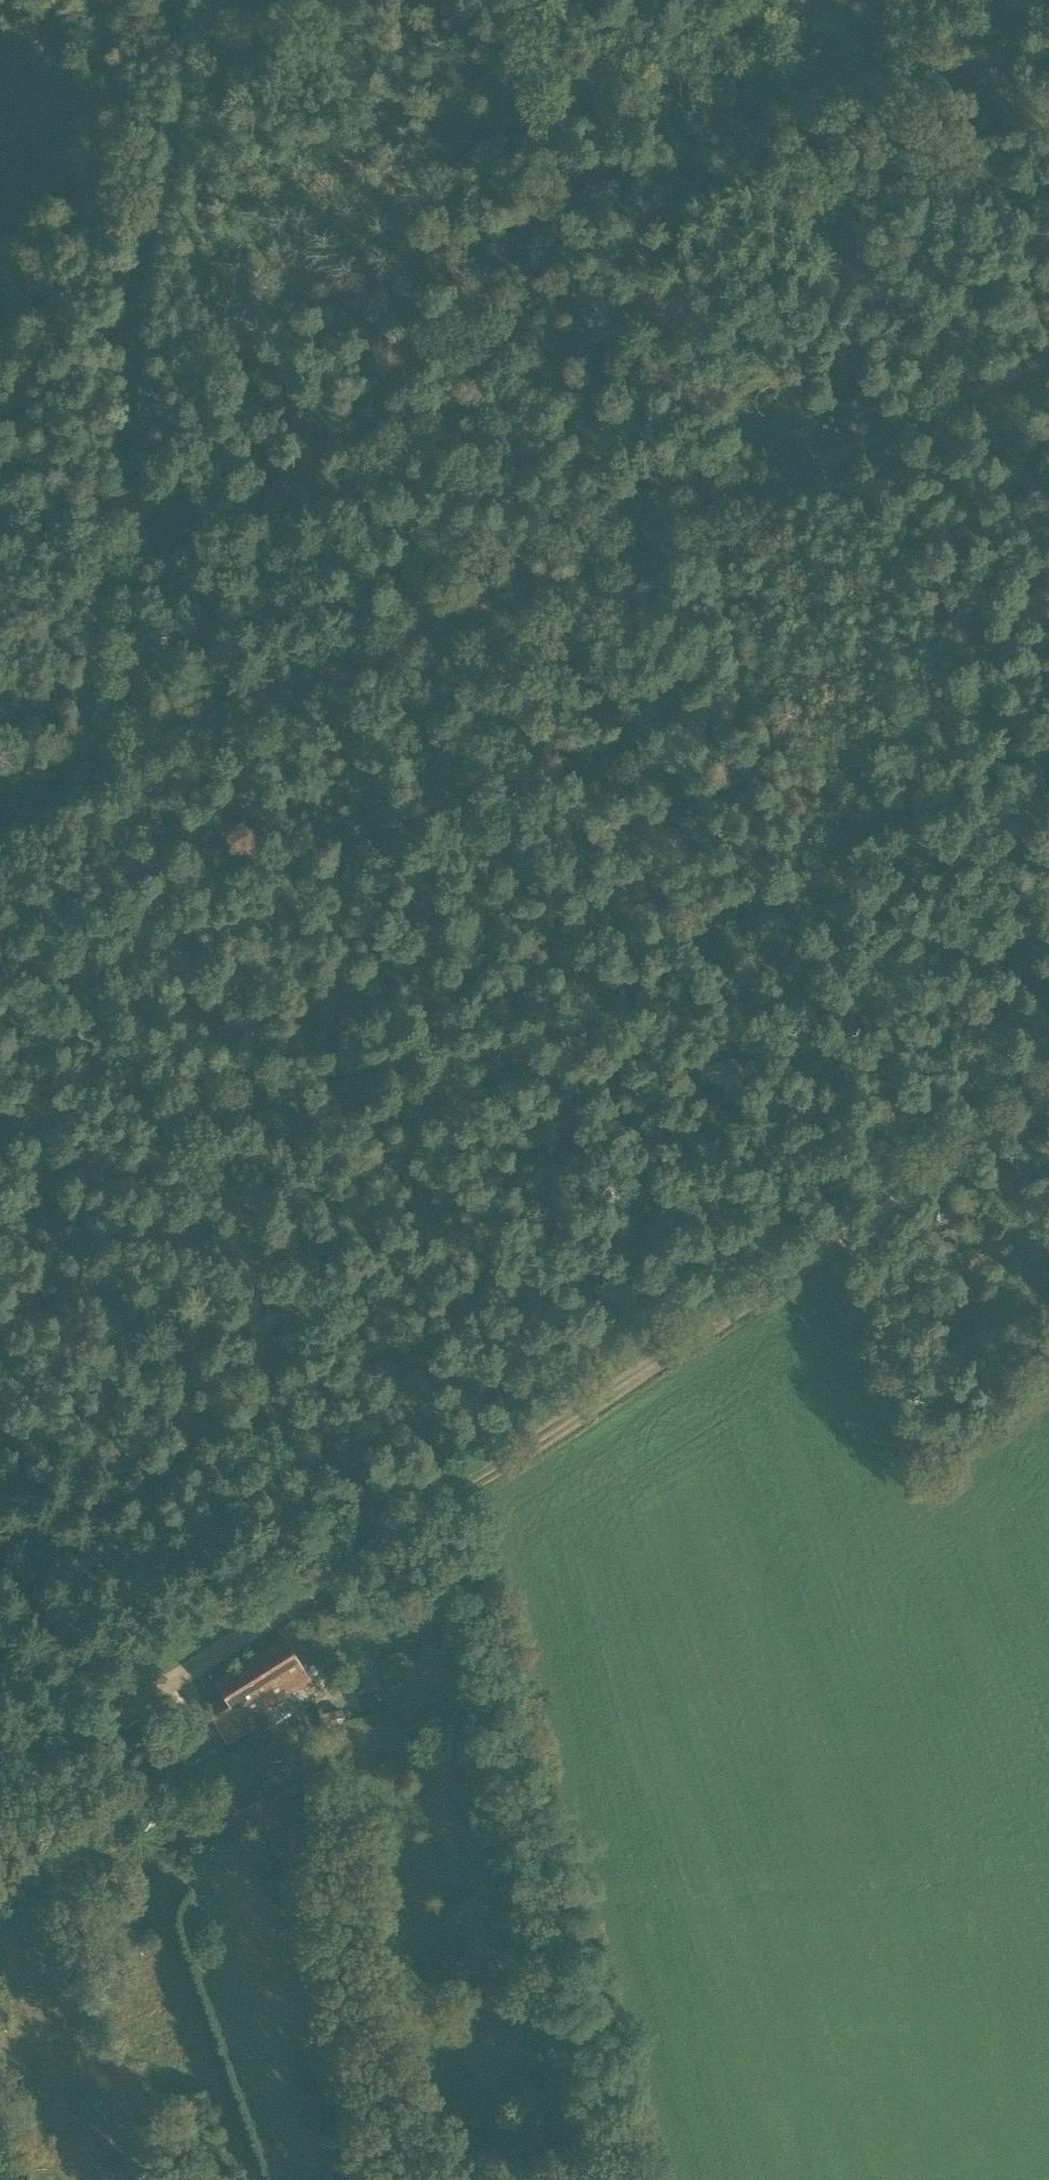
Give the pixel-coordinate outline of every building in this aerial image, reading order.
[(206,1707),(229,1743),(255,1727),(250,1719),(310,1679),(285,1639),(215,1683),(223,1696),(206,1707)]
